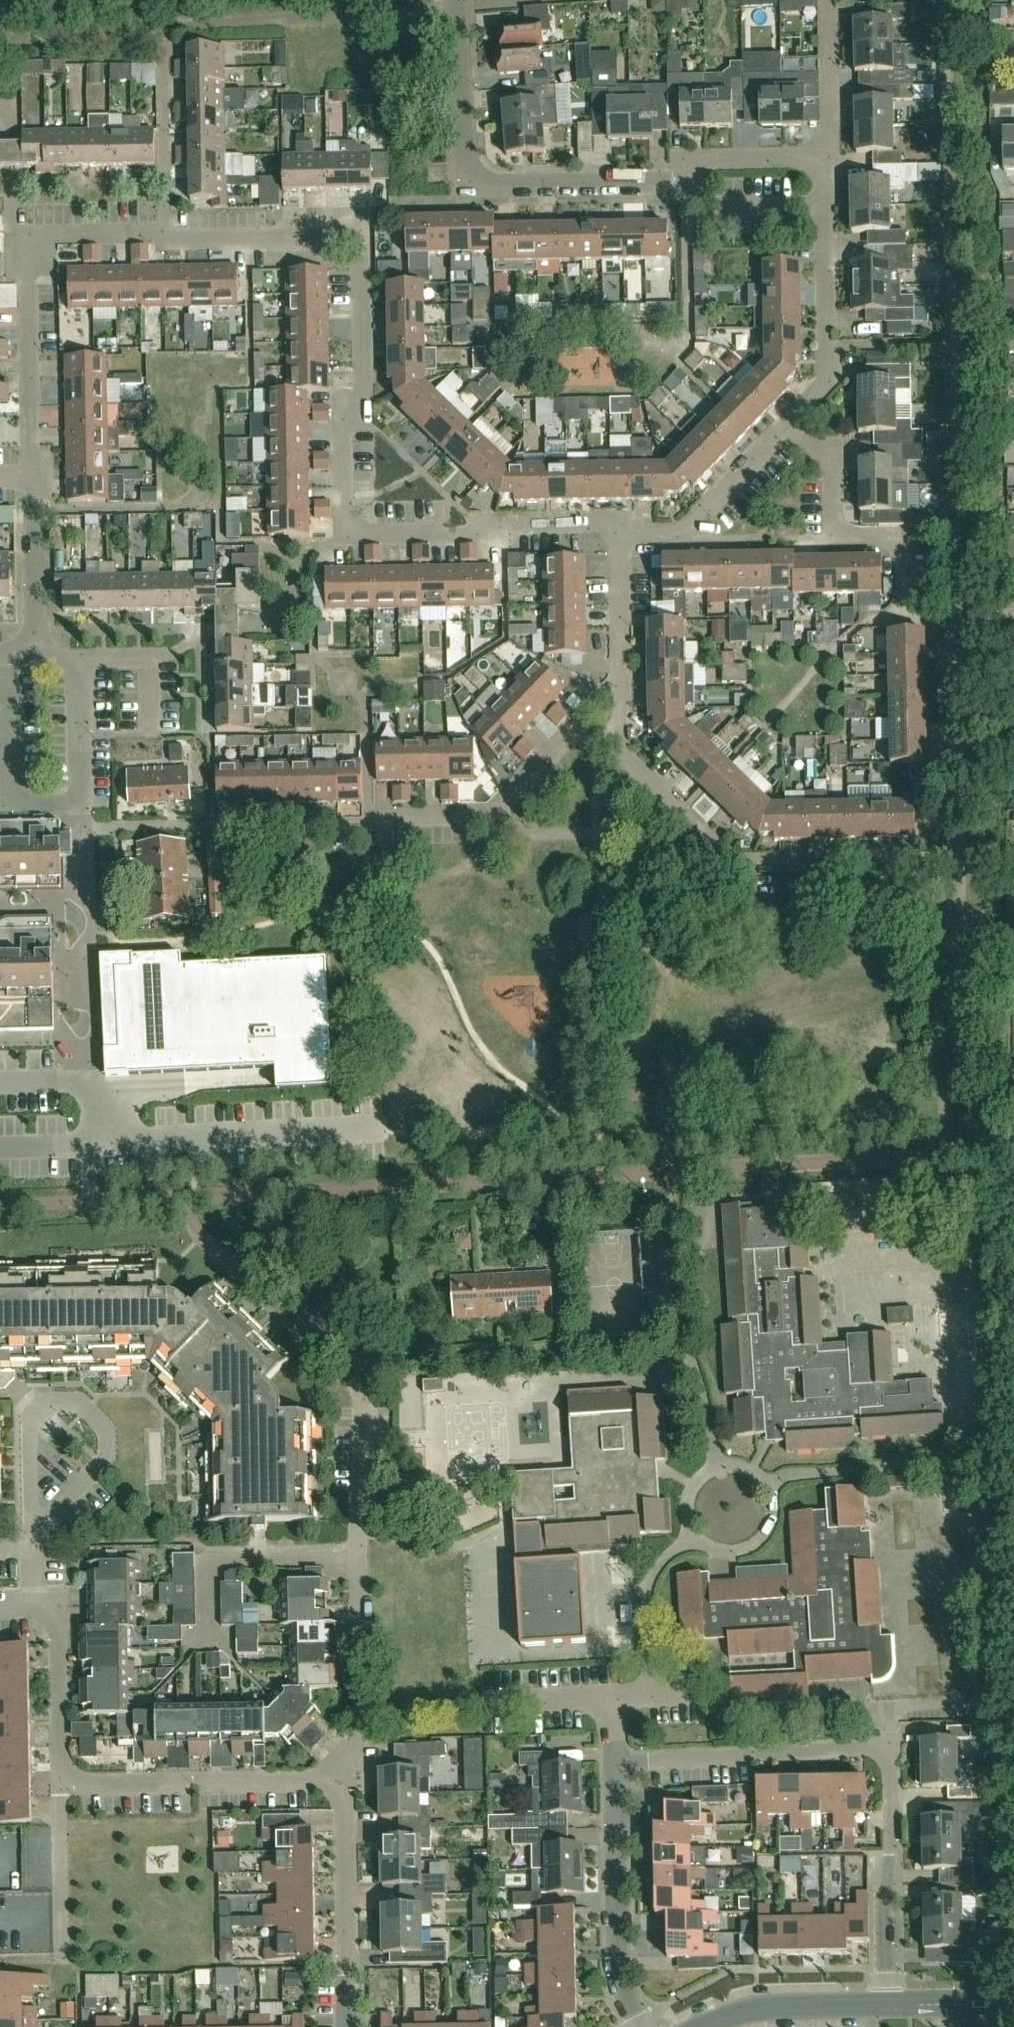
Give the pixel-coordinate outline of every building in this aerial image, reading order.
[(803,10),(818,10),(818,0),(803,0),(803,10)] [(611,2),(612,14),(629,13),(627,1),(611,2)] [(547,6),(523,8),(524,24),(499,26),(501,50),(497,50),(541,47),(540,33),(549,32),(547,6)] [(854,21),(854,47),(893,46),(892,21),(912,20),(912,6),(878,6),(878,21),(854,21)] [(879,86),(912,86),(913,86),(913,71),(893,71),(893,46),(854,47),(854,72),(879,72),(879,86)] [(175,71),(223,70),(223,47),(186,48),(187,61),(175,62),(175,71)] [(541,47),(497,50),(499,74),(523,72),(525,89),(549,87),(547,61),(538,62),(537,48),(541,48),(541,47)] [(278,58),(275,61),(275,67),(285,67),(286,67),(286,58),(285,58),(278,58)] [(44,62),(34,62),(34,76),(44,76),(44,62)] [(52,62),(44,62),(44,76),(52,76),(52,62)] [(705,94),(705,129),(731,128),(731,104),(743,104),(743,100),(742,76),(742,64),(729,64),(729,94),(705,94)] [(133,87),(155,87),(155,65),(133,66),(133,82),(133,87)] [(105,85),(104,66),(88,67),(89,85),(105,85)] [(111,82),(133,82),(133,66),(111,66),(111,82)] [(223,70),(175,71),(175,79),(187,79),(187,92),(224,92),(223,70)] [(590,72),(591,113),(607,113),(608,140),(631,139),(630,87),(628,87),(628,88),(614,89),(614,72),(590,72)] [(802,100),(818,100),(818,74),(783,75),(783,89),(780,89),(781,127),(803,126),(802,100)] [(759,127),(781,127),(780,89),(770,89),(769,75),(742,76),(743,100),(759,100),(759,127)] [(667,108),(680,107),(680,129),(705,129),(705,94),(704,76),(666,77),(666,87),(667,108)] [(854,101),(855,127),(892,126),(891,101),(913,100),(912,87),(912,86),(879,86),(874,86),(874,100),(854,101)] [(526,103),(517,103),(502,105),(504,130),(541,127),(539,102),(555,101),(554,87),(549,87),(525,89),(526,103)] [(630,87),(631,139),(653,139),(652,112),(667,112),(667,108),(666,87),(630,87)] [(933,87),(912,87),(913,100),(933,100),(933,87)] [(244,91),(224,92),(187,92),(187,105),(175,105),(175,113),(224,113),(244,113),(244,91)] [(110,167),(131,167),(131,103),(122,103),(123,131),(109,131),(110,167)] [(133,103),(131,103),(131,167),(154,166),(154,130),(140,130),(139,105),(133,105),(133,103)] [(1012,130),(1012,112),(1003,112),(1004,171),(1013,171),(1013,130),(1012,130)] [(224,113),(175,113),(176,122),(188,122),(188,135),(224,135),(224,113)] [(88,167),(110,167),(109,131),(109,115),(88,115),(88,119),(88,167)] [(80,131),(67,131),(67,167),(88,167),(88,119),(80,119),(80,131)] [(578,151),(593,151),(591,123),(577,124),(578,151)] [(874,166),(900,166),(900,152),(892,152),(892,126),(855,127),(855,153),(875,153),(875,166),(874,166)] [(541,127),(504,130),(506,156),(543,153),(541,127)] [(45,132),(45,173),(55,173),(55,168),(67,167),(67,131),(45,132)] [(21,132),(22,145),(11,146),(0,146),(0,169),(11,168),(36,168),(36,173),(45,173),(45,132),(21,132)] [(224,135),(188,135),(188,148),(176,149),(176,157),(225,156),(224,135)] [(348,191),(347,143),(338,143),(339,155),(326,155),(326,191),(348,191)] [(347,143),(348,191),(371,191),(370,147),(356,147),(356,143),(347,143)] [(305,192),(304,144),(296,144),(296,156),(282,156),(282,192),(305,192)] [(326,191),(326,155),(313,156),(312,144),(304,144),(305,192),(326,191)] [(225,156),(176,157),(176,166),(188,165),(189,179),(225,178),(225,156)] [(850,181),(850,207),(889,206),(889,189),(904,188),(904,183),(919,183),(919,166),(900,166),(874,166),(875,181),(850,181)] [(929,194),(946,195),(946,177),(929,176),(929,194)] [(225,178),(189,179),(189,201),(212,200),(212,209),(225,209),(225,188),(260,188),(260,208),(279,208),(278,179),(260,179),(225,180),(225,178)] [(905,246),(905,231),(890,231),(889,206),(850,207),(850,233),(875,232),(876,247),(905,246)] [(472,253),(471,217),(449,218),(450,254),(472,253)] [(493,254),(492,217),(471,217),(472,253),(492,253),(493,263),(494,263),(493,254)] [(514,226),(493,227),(493,217),(492,217),(493,254),(494,263),(494,273),(515,273),(514,226)] [(429,254),(428,218),(405,219),(405,255),(429,254)] [(450,254),(449,218),(428,218),(429,254),(450,254)] [(580,261),(602,261),(602,254),(601,225),(594,225),(594,220),(582,220),(582,225),(579,225),(580,254),(580,261)] [(646,270),(668,269),(667,223),(645,224),(645,254),(646,270)] [(624,254),(623,224),(601,225),(602,254),(602,261),(624,260),(624,254)] [(624,254),(624,260),(645,260),(646,270),(645,254),(645,224),(623,224),(624,254)] [(558,254),(558,225),(536,226),(537,254),(537,262),(559,262),(558,254)] [(580,254),(579,225),(558,225),(558,254),(559,262),(580,261),(580,254)] [(537,254),(536,226),(514,226),(515,273),(537,272),(537,262),(537,254)] [(1013,253),(1013,232),(1005,233),(1003,233),(1004,253),(1005,253),(1013,253)] [(141,263),(141,247),(132,247),(132,263),(141,263)] [(149,247),(141,247),(141,263),(149,263),(149,247)] [(93,263),(93,248),(85,248),(85,263),(93,263)] [(102,248),(93,248),(93,263),(101,263),(102,248)] [(852,262),(852,286),(888,285),(888,271),(912,271),(912,250),(884,250),(884,262),(852,262)] [(694,251),(694,278),(707,278),(707,251),(694,251)] [(763,263),(764,285),(800,285),(799,263),(763,263)] [(213,307),(214,307),(238,306),(237,266),(213,267),(213,307)] [(141,268),(141,308),(165,308),(165,267),(141,268)] [(165,267),(165,308),(189,307),(189,267),(165,267)] [(213,267),(189,267),(189,307),(213,307),(213,267)] [(117,268),(93,269),(93,309),(117,309),(117,268)] [(141,268),(117,268),(117,309),(141,308),(141,268)] [(93,269),(69,269),(69,309),(93,309),(93,269)] [(253,271),(254,285),(264,285),(263,270),(253,271)] [(327,295),(327,270),(287,270),(287,296),(327,295)] [(410,285),(423,285),(430,284),(430,270),(409,270),(410,285)] [(694,278),(695,286),(707,286),(707,278),(694,278)] [(423,285),(410,285),(388,285),(388,308),(423,307),(423,285)] [(764,307),(800,306),(800,285),(764,285),(764,307)] [(888,285),(852,286),(853,310),(884,310),(884,322),(886,322),(886,334),(911,334),(911,322),(913,322),(913,310),(914,310),(914,297),(901,297),(900,286),(888,286),(888,285)] [(695,286),(695,295),(707,294),(707,286),(695,286)] [(472,288),(473,291),(473,300),(490,299),(490,288),(472,288)] [(473,301),(473,300),(473,291),(450,291),(451,302),(473,301)] [(328,318),(327,295),(287,296),(288,320),(328,319),(328,318)] [(473,301),(473,312),(473,321),(491,320),(490,299),(473,300),(473,301)] [(525,320),(539,320),(538,301),(525,301),(525,307),(525,320)] [(264,320),(264,319),(264,305),(254,306),(254,320),(264,320)] [(647,318),(647,305),(638,305),(638,318),(647,318)] [(647,318),(655,318),(655,305),(647,305),(647,318)] [(604,319),(603,306),(595,306),(595,319),(604,319)] [(603,306),(604,319),(612,318),(612,306),(603,306)] [(764,307),(764,329),(800,328),(800,306),(764,307)] [(388,308),(388,329),(424,328),(423,307),(388,308)] [(525,320),(525,307),(517,308),(517,320),(525,320)] [(551,307),(552,319),(560,319),(560,307),(551,307)] [(560,307),(560,319),(569,319),(569,307),(560,307)] [(508,308),(508,320),(517,320),(517,308),(508,308)] [(195,315),(190,316),(185,316),(185,330),(196,330),(195,315)] [(328,319),(288,320),(288,344),(328,343),(328,342),(328,319)] [(264,333),(264,320),(254,320),(254,333),(264,333)] [(695,321),(695,330),(708,330),(708,321),(695,321)] [(453,328),(453,336),(465,335),(465,327),(453,328)] [(465,327),(465,335),(465,343),(474,343),(474,327),(465,327)] [(388,329),(389,351),(424,350),(424,328),(388,329)] [(764,329),(765,350),(801,350),(800,328),(764,329)] [(196,343),(196,330),(185,330),(185,343),(196,343)] [(695,330),(695,338),(708,338),(708,330),(695,330)] [(465,335),(453,336),(453,344),(465,343),(465,335)] [(247,353),(247,338),(237,338),(237,353),(247,353)] [(9,349),(9,340),(0,340),(0,349),(9,349)] [(328,367),(328,343),(288,344),(288,368),(328,367)] [(9,358),(9,349),(0,349),(0,358),(9,358)] [(473,357),(486,357),(486,349),(473,349),(473,357)] [(389,351),(389,372),(424,372),(424,350),(389,351)] [(765,363),(796,375),(795,360),(801,360),(801,350),(765,350),(765,363)] [(705,360),(696,351),(690,357),(699,366),(705,360)] [(265,368),(265,367),(265,353),(254,354),(255,368),(265,368)] [(107,356),(66,357),(67,381),(107,381),(107,356)] [(690,357),(684,363),(693,371),(699,366),(690,357)] [(765,363),(756,372),(782,397),(789,390),(785,386),(796,375),(765,363)] [(857,397),(858,406),(911,406),(910,365),(880,366),(880,380),(857,380),(857,385),(852,385),(852,397),(857,397)] [(306,391),(329,391),(328,367),(288,368),(289,391),(306,391)] [(265,381),(265,368),(255,368),(255,381),(265,381)] [(673,375),(681,384),(688,377),(679,369),(673,375)] [(425,384),(424,372),(389,372),(389,383),(395,383),(395,397),(425,384)] [(756,372),(741,388),(767,413),(782,397),(756,372)] [(128,385),(128,375),(114,375),(114,385),(128,385)] [(143,385),(143,380),(143,375),(128,375),(128,385),(143,385)] [(479,385),(485,390),(494,381),(488,376),(479,385)] [(108,405),(107,381),(67,381),(67,405),(108,405)] [(485,390),(491,396),(500,387),(494,381),(485,390)] [(9,393),(9,384),(0,384),(0,393),(9,393)] [(402,412),(409,419),(434,392),(425,384),(395,397),(406,408),(402,412)] [(669,397),(661,388),(655,394),(663,403),(669,397)] [(720,409),(704,425),(730,451),(749,431),(767,413),(741,388),(723,406),(720,409)] [(255,415),(267,415),(267,416),(306,415),(313,415),(329,415),(329,406),(306,406),(306,391),(289,391),(255,391),(255,415)] [(409,419),(424,433),(449,407),(434,392),(409,419)] [(9,402),(9,393),(0,393),(0,402),(9,402)] [(497,402),(503,408),(512,399),(506,393),(497,402)] [(655,394),(651,398),(649,400),(657,409),(663,403),(655,394)] [(631,398),(623,398),(623,410),(631,410),(631,398)] [(631,398),(631,410),(640,410),(640,398),(631,398)] [(517,404),(513,400),(512,399),(503,408),(509,413),(517,404)] [(587,399),(579,399),(579,411),(588,411),(587,399)] [(596,411),(596,399),(587,399),(588,411),(596,411)] [(545,400),(536,400),(536,411),(545,411),(545,400)] [(553,411),(553,400),(545,400),(545,411),(553,411)] [(67,405),(67,429),(108,429),(108,405),(67,405)] [(881,432),(881,446),(922,445),(922,431),(911,431),(911,406),(858,406),(858,433),(881,432)] [(466,423),(449,407),(424,433),(440,449),(443,452),(446,455),(462,470),(487,444),(471,429),(468,425),(466,423)] [(545,426),(545,411),(536,411),(537,425),(545,426)] [(553,411),(545,411),(545,426),(554,425),(553,411)] [(267,440),(307,439),(306,415),(267,416),(267,440)] [(129,433),(129,422),(115,422),(115,429),(115,433),(129,433)] [(129,433),(143,432),(143,422),(129,422),(129,433)] [(730,451),(704,425),(689,441),(715,466),(730,451)] [(108,429),(67,429),(68,453),(108,453),(108,437),(129,437),(129,433),(115,433),(115,429),(108,429)] [(307,439),(267,440),(267,464),(307,463),(307,439)] [(674,456),(700,481),(715,466),(689,441),(674,456)] [(546,504),(568,504),(567,455),(567,443),(545,444),(546,456),(546,504)] [(462,470),(478,485),(502,459),(487,444),(462,470)] [(858,461),(859,487),(891,486),(891,470),(902,470),(902,458),(922,458),(922,445),(881,446),(877,446),(877,460),(858,461)] [(610,449),(611,466),(611,503),(633,503),(632,466),(632,452),(632,449),(610,449)] [(633,503),(654,502),(653,466),(653,452),(632,452),(632,466),(633,503)] [(68,453),(68,477),(109,477),(108,453),(68,453)] [(314,453),(314,463),(330,463),(330,453),(314,453)] [(589,467),(588,467),(588,455),(567,455),(568,504),(589,503),(589,467)] [(546,504),(546,456),(545,456),(545,467),(524,468),(525,505),(546,504)] [(674,456),(666,465),(679,496),(689,485),(693,489),(700,481),(674,456)] [(515,458),(511,468),(499,499),(514,499),(514,505),(525,505),(524,468),(524,458),(515,458)] [(499,499),(511,468),(502,459),(478,485),(485,493),(489,489),(499,499)] [(267,464),(268,488),(307,487),(307,463),(267,464)] [(679,496),(666,465),(653,466),(654,502),(664,502),(664,496),(679,496)] [(611,466),(589,467),(589,503),(611,503),(611,466)] [(129,481),(129,471),(116,471),(116,481),(129,481)] [(144,481),(144,477),(144,471),(129,471),(129,481),(144,481)] [(109,501),(109,477),(68,477),(68,502),(109,501)] [(891,486),(859,487),(859,513),(878,513),(879,526),(903,526),(903,511),(906,511),(906,486),(891,486)] [(268,488),(268,512),(308,511),(307,487),(268,488)] [(315,502),(315,511),(330,511),(330,502),(315,502)] [(23,525),(22,509),(0,510),(0,526),(23,525)] [(308,511),(268,512),(268,514),(252,514),(252,535),(268,534),(268,536),(308,536),(308,512),(308,511)] [(193,514),(193,529),(202,529),(202,514),(193,514)] [(85,529),(98,528),(98,517),(85,518),(85,529)] [(421,546),(413,547),(413,562),(421,562),(421,546)] [(421,562),(430,562),(430,546),(421,546),(421,562)] [(469,562),(469,546),(461,546),(461,562),(469,562)] [(478,546),(469,546),(469,562),(478,562),(478,546)] [(211,657),(211,666),(251,666),(251,643),(239,643),(239,628),(238,623),(238,610),(260,610),(260,574),(259,574),(259,556),(259,547),(245,548),(245,556),(232,556),(232,575),(237,575),(237,587),(216,588),(216,610),(215,610),(216,623),(216,628),(216,635),(216,657),(211,657)] [(373,547),(365,547),(365,563),(373,563),(373,547)] [(373,563),(382,563),(382,547),(373,547),(373,563)] [(12,601),(11,564),(10,564),(10,553),(1,553),(1,564),(0,564),(0,601),(12,601)] [(508,569),(518,569),(527,569),(527,555),(508,555),(508,569)] [(771,556),(772,596),(794,596),(793,555),(771,556)] [(794,555),(793,555),(794,596),(816,595),(815,560),(794,560),(794,555)] [(707,592),(729,591),(728,556),(706,557),(707,592)] [(750,556),(728,556),(729,591),(729,602),(750,601),(750,598),(750,591),(750,556)] [(771,556),(750,556),(750,591),(750,598),(772,598),(772,596),(771,556)] [(664,622),(675,622),(682,622),(685,622),(684,592),(686,592),(685,557),(662,558),(663,603),(657,603),(657,614),(663,614),(664,622)] [(706,557),(685,557),(686,592),(707,592),(706,557)] [(544,583),(584,582),(584,558),(544,559),(544,583)] [(859,559),(837,560),(837,595),(859,595),(859,559)] [(859,595),(859,608),(881,608),(881,559),(859,559),(859,595)] [(816,595),(837,595),(837,560),(815,560),(816,595)] [(151,611),(173,611),(172,575),(159,575),(159,563),(150,564),(151,611)] [(98,576),(86,576),(86,612),(108,612),(107,564),(98,564),(98,576)] [(116,564),(107,564),(108,612),(129,612),(129,575),(116,576),(116,564)] [(129,612),(151,611),(150,564),(142,564),(142,575),(129,575),(129,612)] [(422,609),(446,608),(445,567),(421,568),(422,609)] [(469,567),(461,567),(445,567),(446,608),(470,608),(469,567)] [(470,608),(495,608),(494,567),(469,567),(470,608)] [(397,568),(382,568),(373,569),(374,610),(398,609),(397,568)] [(421,568),(413,568),(397,568),(398,609),(422,609),(421,568)] [(350,610),(349,569),(325,569),(326,610),(350,610)] [(373,569),(365,569),(349,569),(350,610),(374,610),(373,569)] [(508,569),(508,584),(518,583),(518,569),(508,569)] [(216,588),(216,574),(194,575),(194,616),(204,616),(204,611),(215,610),(216,610),(216,588)] [(184,616),(194,616),(194,575),(172,575),(173,611),(184,611),(184,616)] [(86,612),(86,576),(55,577),(55,590),(63,590),(64,613),(86,612)] [(585,606),(584,582),(544,583),(545,607),(585,606)] [(519,597),(518,583),(508,584),(508,597),(519,597)] [(585,630),(585,606),(545,607),(545,631),(585,630)] [(841,618),(854,618),(853,609),(841,609),(841,618)] [(854,618),(841,618),(841,626),(854,625),(854,618)] [(682,644),(682,622),(675,622),(664,622),(646,623),(647,645),(682,644)] [(738,622),(729,622),(729,634),(738,634),(738,622)] [(738,634),(746,634),(746,622),(738,622),(738,634)] [(523,636),(523,626),(509,626),(509,637),(523,636)] [(537,636),(537,631),(537,626),(523,626),(523,636),(537,636)] [(585,655),(585,630),(545,631),(545,655),(585,655)] [(888,655),(924,654),(924,631),(888,632),(888,655)] [(729,643),(747,642),(746,634),(738,634),(729,634),(729,643)] [(817,646),(816,634),(807,634),(808,646),(817,646)] [(817,646),(825,646),(825,634),(816,634),(817,646)] [(773,647),(772,635),(764,635),(764,647),(773,647)] [(773,647),(781,647),(781,635),(772,635),(773,647)] [(318,651),(328,651),(328,638),(318,638),(318,651)] [(647,645),(647,666),(683,666),(682,644),(647,645)] [(843,656),(856,655),(856,646),(843,647),(843,656)] [(888,655),(889,676),(925,676),(924,654),(888,655)] [(843,656),(844,664),(856,663),(856,655),(843,656)] [(310,665),(310,656),(295,657),(296,665),(310,665)] [(548,706),(565,688),(536,660),(519,678),(548,706)] [(310,665),(296,665),(296,673),(310,673),(310,665)] [(683,666),(647,666),(648,688),(694,687),(693,665),(683,666)] [(252,687),(251,666),(211,666),(211,675),(216,675),(216,688),(252,687)] [(734,673),(722,674),(722,682),(734,682),(734,673)] [(734,682),(747,682),(747,673),(734,673),(734,682)] [(925,697),(925,676),(889,676),(889,698),(925,697)] [(548,706),(519,678),(502,695),(531,723),(548,706)] [(252,687),(216,688),(217,709),(265,709),(274,709),(274,687),(252,687)] [(648,688),(648,709),(684,709),(694,708),(694,687),(648,688)] [(312,707),(312,690),(296,690),(296,707),(312,707)] [(844,690),(844,698),(857,698),(856,690),(844,690)] [(502,695),(485,713),(514,741),(531,723),(502,695)] [(889,698),(890,720),(926,719),(925,697),(889,698)] [(373,703),(374,715),(396,715),(396,702),(373,703)] [(852,703),(852,712),(865,712),(865,702),(852,703)] [(844,703),(845,712),(845,720),(853,720),(852,712),(852,703),(844,703)] [(563,721),(569,715),(558,704),(552,710),(563,721)] [(217,709),(217,732),(252,732),(252,718),(265,718),(265,709),(217,709)] [(312,709),(298,710),(298,731),(312,731),(312,709)] [(684,709),(648,709),(648,720),(653,720),(653,735),(684,721),(684,709)] [(563,721),(552,710),(546,716),(558,727),(563,721)] [(853,720),(865,719),(865,712),(852,712),(853,720)] [(485,713),(468,730),(497,758),(514,741),(485,713)] [(738,724),(744,730),(753,721),(747,715),(738,724)] [(890,720),(890,741),(926,740),(926,719),(890,720)] [(661,750),(668,757),(693,731),(684,721),(653,735),(664,746),(661,750)] [(744,730),(750,736),(758,726),(753,721),(744,730)] [(668,757),(683,771),(708,745),(717,737),(701,722),(693,731),(668,757)] [(761,747),(770,738),(764,732),(755,741),(761,747)] [(336,746),(336,736),(322,736),(322,746),(336,746)] [(350,736),(337,736),(336,736),(336,746),(350,746),(350,736)] [(240,738),(240,748),(254,748),(254,737),(240,738)] [(288,737),(274,737),(274,747),(288,747),(288,737)] [(288,737),(288,747),(302,747),(302,737),(288,737)] [(240,748),(240,738),(226,738),(226,748),(240,748)] [(776,744),(770,738),(761,747),(768,753),(776,744)] [(804,738),(796,739),(796,751),(804,751),(804,738)] [(813,750),(813,747),(812,738),(804,738),(804,751),(813,750)] [(519,745),(530,756),(536,749),(525,739),(519,745)] [(448,740),(424,741),(425,780),(449,780),(448,740)] [(449,780),(473,779),(472,740),(448,740),(449,780)] [(890,764),(891,764),(927,763),(926,740),(890,741),(890,764)] [(401,781),(400,741),(377,741),(377,781),(401,781)] [(424,741),(401,741),(400,741),(401,781),(425,780),(424,741)] [(524,762),(530,756),(519,745),(513,751),(524,762)] [(699,787),(725,761),(708,745),(683,771),(699,787)] [(847,753),(838,754),(839,766),(847,766),(847,753)] [(838,754),(830,754),(830,766),(839,766),(838,754)] [(289,803),(313,803),(312,762),(288,763),(289,803)] [(313,803),(337,803),(336,762),(312,762),(313,803)] [(337,803),(362,802),(361,762),(336,762),(337,803)] [(240,763),(216,763),(216,804),(241,804),(240,763)] [(264,763),(240,763),(241,804),(265,803),(264,763)] [(288,763),(264,763),(265,803),(289,803),(288,763)] [(721,808),(746,782),(729,767),(705,792),(721,808)] [(918,780),(918,767),(909,767),(910,780),(918,780)] [(168,769),(170,803),(190,802),(189,768),(168,769)] [(170,803),(168,769),(127,771),(129,805),(170,803)] [(746,782),(721,808),(736,823),(761,797),(746,782)] [(449,802),(459,802),(458,786),(449,787),(449,802)] [(401,803),(401,787),(392,787),(393,803),(401,803)] [(401,803),(402,803),(411,803),(410,787),(401,787),(401,803)] [(449,802),(449,787),(441,787),(441,802),(449,802)] [(805,794),(805,806),(806,842),(827,841),(827,806),(826,794),(805,794)] [(761,797),(736,823),(743,830),(747,826),(758,837),(771,806),(761,797)] [(891,805),(892,840),(915,840),(914,804),(891,805)] [(849,841),(848,805),(827,806),(827,841),(849,841)] [(870,840),(870,805),(848,805),(849,841),(870,840)] [(892,840),(891,805),(870,805),(870,840),(892,840)] [(771,806),(758,837),(774,836),(774,842),(784,842),(784,806),(771,806)] [(806,842),(805,806),(784,806),(784,842),(806,842)] [(17,879),(61,878),(60,861),(62,861),(61,853),(67,852),(67,838),(71,838),(71,830),(61,830),(61,823),(0,824),(0,888),(17,879)] [(138,844),(139,857),(186,854),(185,842),(138,844)] [(207,843),(208,856),(219,855),(218,843),(207,843)] [(139,857),(140,870),(186,867),(186,854),(139,857)] [(208,856),(208,868),(219,867),(219,855),(208,856)] [(186,867),(140,870),(140,882),(187,880),(186,867)] [(208,868),(209,880),(220,879),(219,867),(208,868)] [(209,880),(209,892),(221,891),(220,879),(209,880)] [(188,893),(187,880),(140,882),(141,895),(188,893)] [(209,892),(210,903),(221,903),(221,891),(209,892)] [(188,893),(141,895),(141,908),(188,905),(188,893)] [(221,903),(210,903),(211,916),(222,915),(221,903)] [(189,918),(188,905),(141,908),(142,921),(189,918)] [(579,916),(579,940),(589,940),(589,916),(579,916)] [(54,1030),(52,920),(39,920),(39,921),(7,921),(0,925),(0,1031),(54,1030)] [(278,1088),(278,1090),(332,1087),(326,959),(181,967),(181,956),(181,955),(133,957),(133,959),(133,970),(117,971),(117,970),(116,970),(116,971),(120,1049),(120,1050),(105,1050),(106,1077),(129,1075),(276,1068),(290,1067),(291,1088),(278,1088)] [(932,1380),(893,1383),(890,1334),(847,1337),(848,1345),(822,1346),(818,1279),(802,1280),(801,1271),(809,1271),(805,1202),(775,1204),(775,1209),(753,1210),(752,1206),(723,1208),(725,1243),(728,1242),(729,1251),(725,1251),(730,1320),(733,1319),(733,1326),(722,1326),(726,1395),(738,1394),(738,1401),(735,1401),(737,1436),(775,1434),(775,1442),(786,1442),(787,1453),(856,1448),(855,1437),(861,1436),(862,1439),(944,1434),(942,1405),(934,1405),(932,1380)] [(315,1522),(313,1414),(281,1414),(281,1405),(279,1397),(274,1390),(267,1383),(290,1360),(212,1285),(190,1308),(183,1301),(176,1297),(167,1295),(159,1295),(158,1264),(0,1266),(0,1387),(1,1387),(8,1381),(12,1376),(12,1371),(148,1369),(208,1427),(210,1524),(245,1523),(245,1532),(267,1532),(266,1523),(315,1522)] [(454,1319),(552,1313),(550,1272),(452,1278),(454,1319)] [(913,1324),(913,1323),(912,1308),(887,1309),(888,1325),(913,1324)] [(424,1394),(444,1392),(443,1380),(423,1381),(424,1394)] [(586,1643),(580,1555),(611,1553),(610,1548),(642,1546),(641,1535),(672,1533),(670,1501),(660,1502),(657,1461),(667,1460),(663,1397),(632,1399),(631,1389),(568,1393),(575,1501),(555,1503),(553,1472),(511,1474),(522,1647),(586,1643)] [(732,1706),(809,1702),(808,1682),(871,1678),(872,1686),(873,1686),(873,1682),(875,1682),(877,1682),(880,1682),(882,1681),(884,1680),(886,1679),(888,1678),(889,1676),(891,1674),(892,1672),(892,1670),(893,1668),(893,1666),(893,1663),(892,1638),(895,1638),(895,1636),(882,1638),(877,1562),(870,1562),(870,1551),(863,1552),(862,1529),(865,1529),(862,1488),(825,1490),(826,1511),(791,1513),(795,1578),(787,1578),(786,1567),(738,1571),(739,1586),(729,1587),(730,1593),(711,1594),(709,1573),(678,1575),(683,1640),(714,1638),(713,1633),(728,1633),(729,1657),(794,1653),(795,1670),(730,1674),(732,1706)] [(171,1570),(193,1570),(193,1555),(171,1556),(171,1570)] [(92,1586),(130,1585),(130,1572),(139,1572),(139,1563),(92,1563),(92,1586)] [(193,1584),(193,1570),(171,1570),(172,1584),(193,1584)] [(220,1583),(221,1597),(243,1597),(242,1582),(220,1583)] [(276,1604),(323,1604),(323,1582),(285,1582),(285,1595),(276,1595),(276,1604)] [(172,1584),(172,1598),(193,1598),(193,1584),(172,1584)] [(130,1585),(92,1586),(92,1607),(139,1606),(139,1585),(130,1585)] [(221,1597),(221,1612),(243,1612),(243,1597),(221,1597)] [(172,1598),(172,1613),(194,1613),(193,1598),(172,1598)] [(323,1604),(276,1604),(276,1614),(285,1614),(285,1625),(324,1625),(323,1604)] [(93,1628),(131,1628),(131,1615),(139,1615),(139,1606),(92,1607),(93,1628)] [(243,1625),(243,1612),(221,1612),(221,1626),(236,1626),(243,1625)] [(172,1613),(172,1627),(172,1628),(179,1627),(194,1627),(194,1613),(172,1613)] [(236,1626),(236,1640),(258,1640),(258,1625),(243,1625),(236,1626)] [(333,1625),(324,1625),(285,1625),(286,1636),(295,1636),(295,1647),(333,1647),(333,1625)] [(157,1628),(158,1642),(180,1642),(179,1627),(172,1628),(172,1627),(157,1628)] [(84,1649),(122,1649),(122,1637),(131,1637),(131,1628),(93,1628),(84,1628),(84,1649)] [(236,1640),(236,1652),(236,1655),(258,1654),(258,1640),(236,1640)] [(29,1671),(28,1646),(0,1646),(0,1672),(29,1671)] [(333,1647),(295,1647),(295,1660),(286,1660),(286,1669),(333,1669),(333,1647)] [(84,1672),(132,1671),(131,1662),(122,1662),(122,1649),(84,1649),(84,1672)] [(174,1667),(174,1659),(162,1659),(162,1667),(174,1667)] [(333,1669),(286,1669),(286,1679),(295,1679),(296,1691),(311,1691),(333,1691),(333,1669)] [(173,1670),(156,1671),(157,1680),(164,1680),(173,1670)] [(29,1671),(0,1672),(0,1697),(29,1697),(29,1671)] [(85,1693),(123,1693),(123,1680),(132,1680),(132,1671),(84,1672),(85,1693)] [(282,1708),(301,1727),(317,1711),(311,1706),(311,1691),(296,1691),(277,1691),(271,1698),(282,1708)] [(132,1715),(132,1714),(132,1705),(123,1705),(123,1693),(85,1693),(85,1716),(117,1715),(117,1714),(132,1715)] [(29,1697),(0,1697),(0,1722),(30,1722),(29,1697)] [(264,1704),(264,1738),(279,1738),(286,1744),(301,1727),(282,1708),(271,1698),(265,1704),(264,1704)] [(199,1704),(199,1757),(210,1756),(210,1743),(220,1743),(220,1703),(219,1703),(220,1711),(199,1711),(199,1704)] [(220,1703),(220,1743),(232,1743),(232,1756),(242,1756),(242,1703),(220,1703)] [(242,1756),(254,1756),(253,1743),(264,1743),(264,1738),(264,1704),(242,1704),(242,1703),(242,1756)] [(156,1712),(157,1757),(167,1757),(167,1744),(177,1744),(177,1704),(176,1704),(176,1712),(156,1712)] [(177,1704),(177,1744),(188,1743),(188,1757),(199,1757),(199,1704),(177,1704)] [(117,1714),(117,1715),(117,1737),(118,1737),(118,1749),(136,1748),(136,1736),(144,1736),(144,1757),(157,1757),(156,1712),(156,1705),(142,1705),(142,1714),(132,1714),(132,1715),(117,1714)] [(331,1721),(326,1730),(341,1738),(345,1729),(331,1721)] [(30,1722),(0,1722),(0,1748),(30,1747),(30,1722)] [(922,1765),(956,1764),(956,1740),(972,1740),(971,1728),(946,1728),(947,1740),(921,1740),(921,1743),(916,1744),(916,1761),(922,1761),(922,1765)] [(93,1739),(81,1740),(82,1758),(94,1757),(93,1739)] [(380,1771),(380,1795),(419,1794),(419,1779),(430,1779),(430,1758),(447,1757),(446,1743),(405,1745),(405,1770),(380,1771)] [(30,1747),(0,1748),(0,1773),(31,1773),(30,1747)] [(533,1777),(533,1791),(580,1790),(580,1765),(548,1766),(548,1754),(519,1754),(519,1767),(528,1766),(528,1777),(533,1777)] [(972,1799),(972,1788),(972,1786),(957,1787),(956,1764),(922,1765),(922,1768),(917,1768),(917,1785),(922,1785),(922,1788),(948,1788),(948,1800),(972,1799)] [(31,1798),(31,1773),(0,1773),(0,1799),(31,1798)] [(800,1780),(801,1830),(811,1829),(811,1816),(822,1815),(821,1779),(800,1780)] [(821,1779),(822,1815),(833,1815),(833,1829),(844,1829),(843,1779),(821,1779)] [(843,1779),(844,1829),(854,1829),(854,1815),(866,1814),(866,1779),(843,1779)] [(756,1781),(757,1830),(768,1830),(767,1816),(779,1816),(778,1780),(756,1781)] [(778,1780),(779,1816),(790,1816),(790,1830),(801,1830),(800,1780),(778,1780)] [(728,1787),(692,1788),(692,1804),(664,1804),(665,1826),(653,1826),(653,1827),(716,1826),(715,1815),(701,1815),(701,1805),(728,1804),(728,1787)] [(521,1830),(539,1830),(549,1830),(549,1814),(581,1814),(580,1790),(533,1791),(533,1814),(520,1814),(521,1830)] [(405,1818),(405,1829),(431,1828),(431,1808),(419,1808),(419,1794),(380,1795),(380,1819),(405,1818)] [(31,1798),(0,1799),(0,1824),(31,1824),(31,1798)] [(960,1826),(973,1826),(973,1803),(946,1804),(946,1818),(918,1818),(918,1839),(923,1839),(923,1844),(960,1844),(960,1826)] [(262,1817),(262,1830),(262,1842),(276,1842),(276,1852),(313,1852),(313,1830),(300,1830),(300,1816),(262,1817)] [(653,1827),(654,1849),(690,1849),(690,1838),(704,1837),(704,1827),(716,1827),(716,1826),(653,1827)] [(381,1855),(381,1863),(420,1862),(420,1847),(431,1847),(431,1828),(405,1829),(405,1839),(381,1839),(381,1842),(377,1846),(377,1852),(381,1855)] [(531,1871),(545,1871),(581,1870),(581,1845),(539,1846),(539,1830),(521,1830),(513,1831),(513,1847),(531,1847),(531,1871)] [(947,1870),(947,1884),(974,1884),(973,1860),(960,1860),(960,1844),(923,1844),(924,1870),(947,1870)] [(654,1849),(654,1870),(705,1870),(705,1859),(691,1859),(690,1849),(654,1849)] [(313,1852),(276,1852),(277,1863),(263,1863),(263,1874),(313,1874),(313,1852)] [(811,1877),(810,1859),(789,1860),(790,1877),(811,1877)] [(406,1885),(406,1897),(432,1896),(432,1895),(446,1895),(445,1876),(420,1876),(420,1862),(381,1863),(381,1886),(406,1885)] [(581,1870),(545,1871),(545,1894),(581,1893),(581,1870)] [(654,1870),(655,1892),(691,1892),(691,1881),(705,1881),(705,1870),(654,1870)] [(313,1874),(263,1874),(263,1885),(277,1885),(277,1895),(314,1895),(313,1874)] [(947,1898),(924,1898),(924,1925),(962,1924),(961,1898),(974,1898),(974,1884),(947,1884),(947,1898)] [(655,1914),(706,1913),(705,1902),(692,1903),(691,1892),(655,1892),(655,1914)] [(856,1904),(846,1904),(847,1943),(869,1943),(868,1892),(856,1893),(856,1904)] [(512,1906),(540,1906),(540,1894),(512,1894),(512,1906)] [(314,1895),(277,1895),(277,1906),(263,1907),(263,1918),(314,1917),(314,1895)] [(382,1907),(382,1930),(421,1930),(421,1915),(432,1915),(432,1896),(406,1897),(406,1907),(382,1907)] [(985,1926),(985,1901),(973,1901),(973,1926),(985,1926)] [(847,1943),(846,1904),(835,1904),(835,1919),(825,1919),(825,1955),(847,1955),(847,1943)] [(781,1956),(803,1956),(802,1905),(791,1905),(791,1919),(780,1920),(781,1956)] [(803,1956),(825,1955),(825,1919),(813,1919),(813,1905),(802,1905),(803,1956)] [(781,1956),(780,1920),(770,1920),(770,1906),(758,1906),(759,1956),(781,1956)] [(575,1910),(539,1910),(539,1922),(525,1923),(525,1933),(575,1932),(575,1910)] [(706,1913),(655,1914),(655,1915),(666,1914),(667,1936),(703,1935),(703,1924),(717,1924),(717,1913),(706,1913)] [(314,1917),(263,1918),(263,1928),(278,1928),(278,1939),(314,1939),(314,1917)] [(232,1939),(232,1918),(220,1918),(220,1939),(232,1939)] [(924,1925),(925,1950),(948,1949),(948,1964),(975,1964),(975,1940),(962,1940),(962,1924),(924,1925)] [(407,1965),(446,1964),(447,1964),(447,1944),(421,1944),(421,1930),(382,1930),(382,1954),(406,1954),(407,1965)] [(575,1932),(525,1933),(525,1944),(539,1943),(540,1954),(575,1954),(575,1932)] [(703,1935),(667,1936),(667,1958),(697,1957),(698,1970),(718,1969),(717,1957),(718,1957),(718,1945),(703,1946),(703,1935)] [(314,1939),(278,1939),(278,1950),(264,1950),(264,1962),(314,1961),(314,1939)] [(575,1954),(540,1954),(540,1966),(525,1966),(525,1976),(576,1975),(575,1954)] [(576,1975),(525,1976),(526,1987),(540,1987),(540,1997),(576,1997),(576,1975)] [(22,1999),(33,1999),(33,1987),(47,1987),(47,1976),(0,1977),(0,1999),(22,1999)] [(86,1998),(118,1998),(118,1976),(86,1976),(86,1998)] [(576,1997),(540,1997),(540,2009),(526,2009),(526,2020),(576,2019),(576,2020),(576,1997)] [(37,2020),(36,2008),(22,2009),(22,1999),(0,1999),(0,2021),(37,2020)] [(97,1999),(84,1999),(84,2009),(97,2009),(97,1999)] [(435,2013),(425,2014),(425,2026),(435,2026),(435,2013)] [(468,2013),(458,2013),(458,2026),(469,2026),(468,2013)] [(490,2026),(479,2026),(478,2013),(468,2013),(469,2026),(490,2026)] [(392,2014),(381,2014),(381,2026),(392,2026),(392,2014)] [(425,2014),(414,2014),(414,2026),(425,2026),(425,2014)] [(304,2015),(292,2016),(292,2026),(304,2026),(304,2015)] [(227,2016),(217,2017),(217,2026),(227,2026),(227,2016)] [(260,2016),(249,2016),(249,2026),(260,2026),(260,2016)] [(270,2016),(260,2016),(260,2026),(271,2026),(270,2016)] [(195,2017),(183,2017),(183,2026),(195,2026),(195,2017)] [(217,2017),(206,2017),(206,2026),(217,2026),(217,2017)] [(108,2018),(96,2019),(96,2026),(108,2026),(108,2018)] [(108,2026),(121,2026),(121,2018),(108,2018),(108,2026)] [(152,2018),(139,2018),(140,2026),(152,2026),(152,2018)] [(152,2026),(165,2026),(165,2018),(152,2018),(152,2026)]
